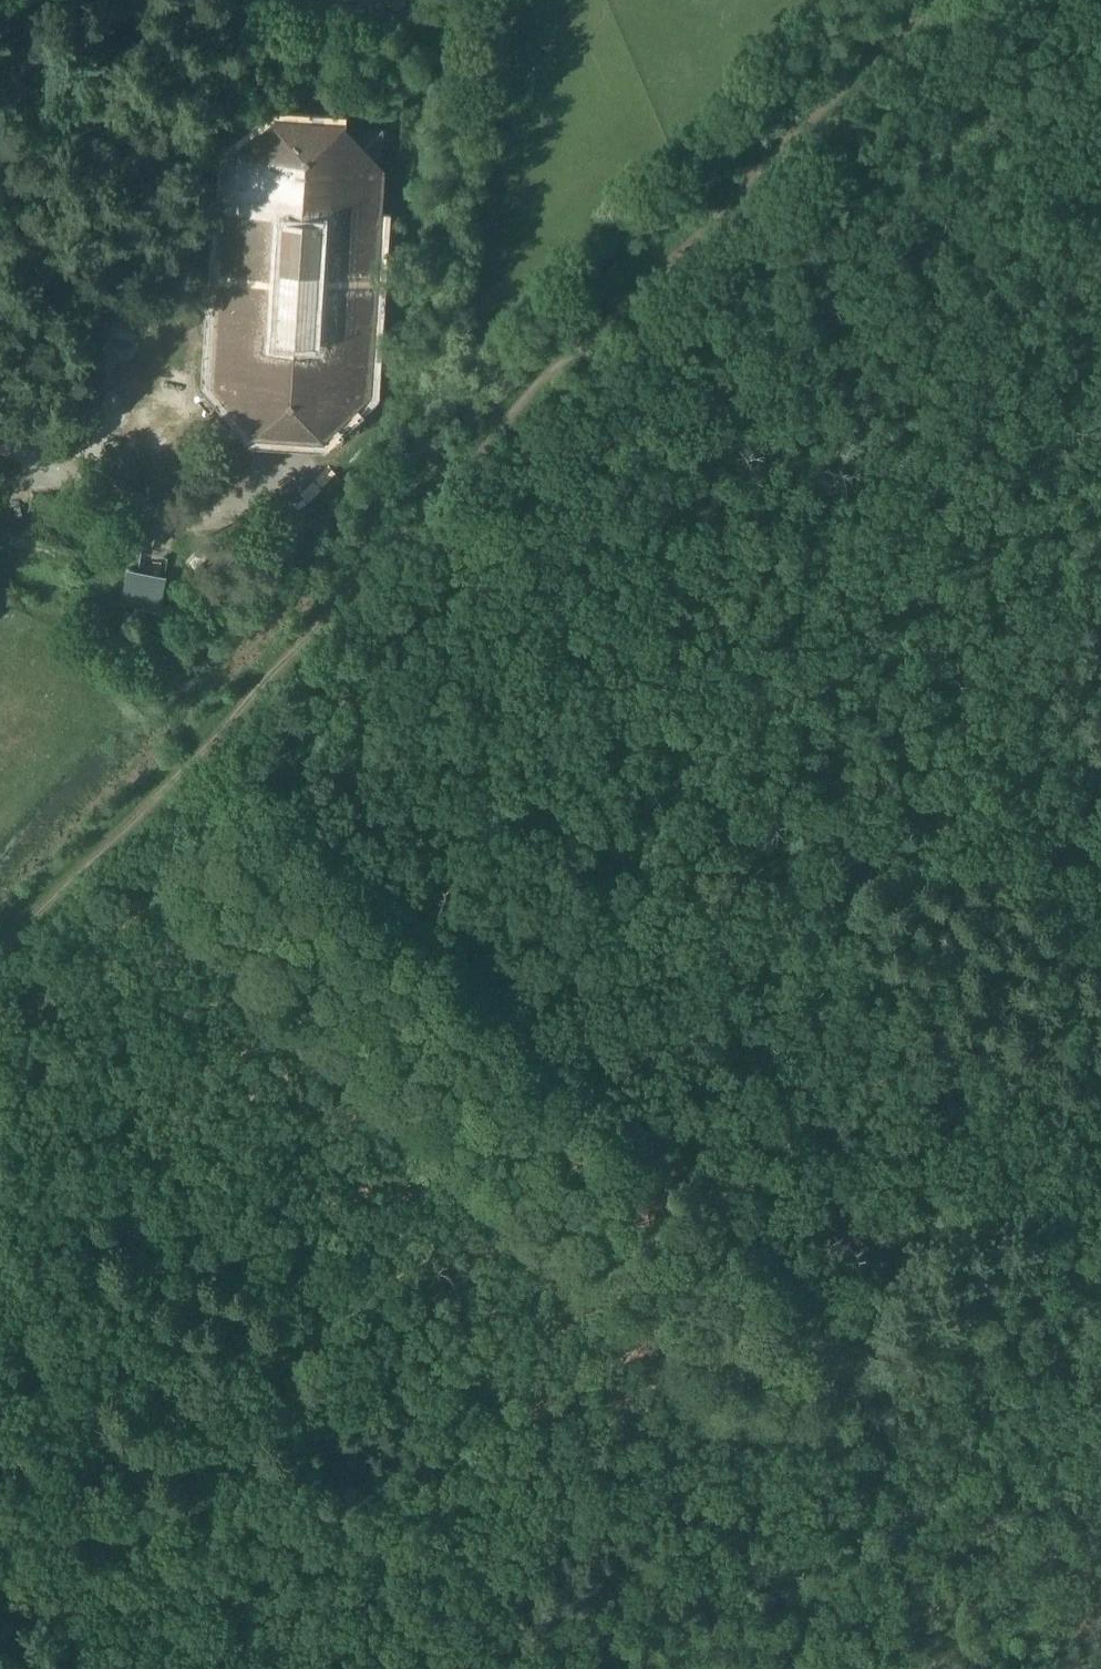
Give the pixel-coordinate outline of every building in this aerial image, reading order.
[(256,429),(277,430),(299,431),(321,433),(367,392),(381,170),(379,167),(381,130),(344,128),(340,123),(297,121),(276,119),(271,123),(234,121),(232,158),(229,160),(215,383),(256,429)] [(188,562),(196,570),(209,555),(201,548),(188,562)]
